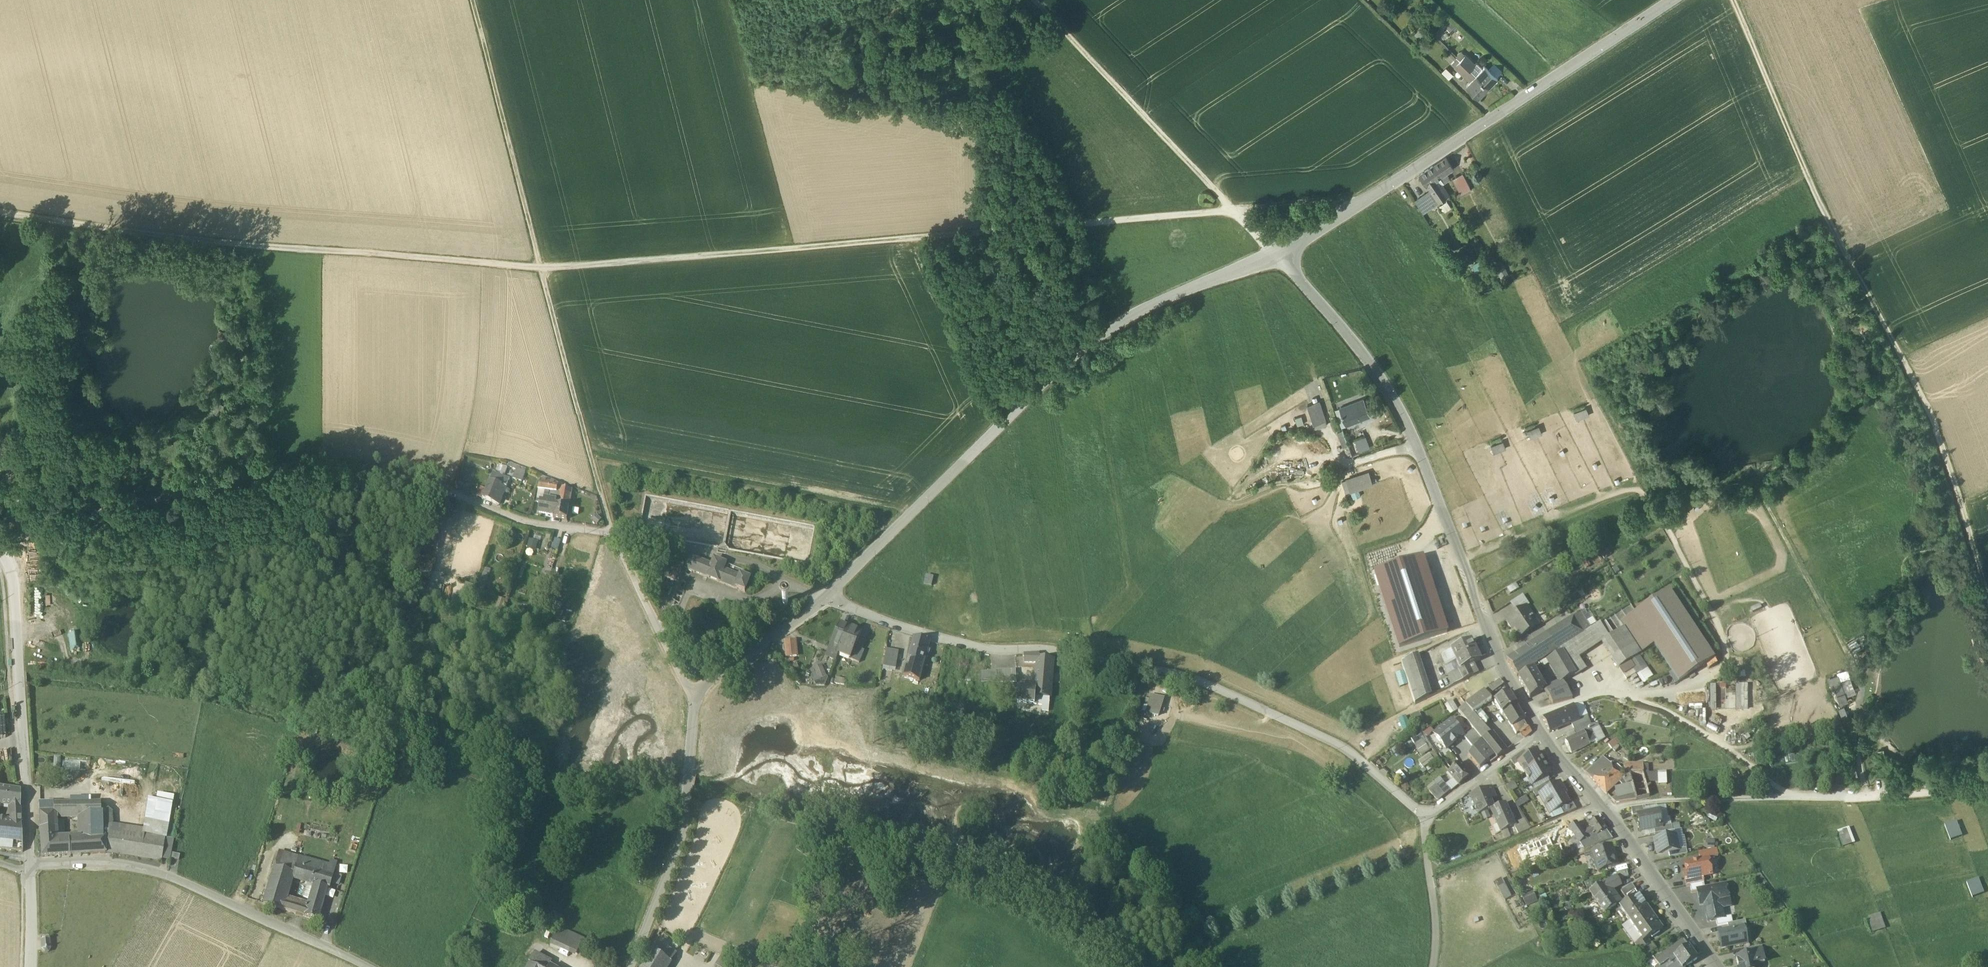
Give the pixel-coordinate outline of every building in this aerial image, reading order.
[(1470,70),(1457,59),(1449,52),(1444,57),(1465,76),(1470,70)] [(1457,59),(1470,70),(1474,65),(1464,56),(1462,59),(1459,57),(1457,59)] [(1475,76),(1481,70),(1475,64),(1474,65),(1470,70),(1475,76)] [(1475,76),(1488,88),(1497,78),(1484,66),(1481,70),(1475,76)] [(1464,77),(1470,82),(1475,76),(1470,70),(1465,76),(1464,77)] [(1488,88),(1475,76),(1470,82),(1466,86),(1479,98),(1488,88)] [(1441,177),(1446,174),(1453,169),(1446,157),(1433,166),(1441,177)] [(1437,180),(1441,177),(1433,166),(1420,175),(1427,186),(1437,180)] [(1446,174),(1441,177),(1443,181),(1442,182),(1443,184),(1450,179),(1448,177),(1449,176),(1447,174),(1446,174)] [(1463,174),(1453,178),(1461,194),(1471,190),(1463,174)] [(1432,192),(1441,186),(1437,180),(1427,186),(1432,192)] [(1448,196),(1441,186),(1432,192),(1428,195),(1435,205),(1438,202),(1448,196)] [(1423,213),(1435,205),(1428,195),(1416,202),(1423,213)] [(1370,417),(1364,400),(1340,409),(1346,426),(1370,417)] [(1320,401),(1306,405),(1315,429),(1328,425),(1320,401)] [(1573,413),(1576,421),(1589,415),(1586,408),(1573,413)] [(1527,432),(1530,440),(1542,435),(1539,427),(1527,432)] [(1342,430),(1336,432),(1346,457),(1352,455),(1342,430)] [(1365,437),(1353,442),(1358,454),(1370,449),(1365,437)] [(1490,447),(1493,454),(1506,449),(1503,442),(1490,447)] [(1321,467),(1323,477),(1340,474),(1337,463),(1321,467)] [(522,482),(527,471),(518,467),(517,470),(513,479),(522,482)] [(1373,483),(1369,471),(1341,480),(1345,493),(1373,483)] [(486,490),(483,498),(500,504),(510,479),(493,473),(486,490)] [(537,500),(556,503),(557,501),(558,501),(559,494),(552,493),(553,487),(558,488),(558,487),(551,484),(541,482),(536,500),(537,500)] [(570,505),(573,490),(558,488),(553,487),(552,493),(559,494),(558,501),(563,502),(563,504),(570,505)] [(483,498),(486,490),(481,488),(477,498),(482,500),(483,498)] [(1677,494),(1684,510),(1689,508),(1687,502),(1695,499),(1692,493),(1688,495),(1686,490),(1677,494)] [(554,518),(556,503),(537,500),(537,504),(540,505),(538,515),(554,518)] [(554,518),(567,520),(570,505),(563,504),(563,502),(558,501),(557,501),(556,503),(554,518)] [(1669,503),(1663,506),(1672,525),(1678,522),(1669,503)] [(527,549),(537,552),(539,541),(530,539),(527,549)] [(558,551),(560,542),(555,540),(552,549),(558,551)] [(712,565),(692,557),(687,568),(707,577),(712,565)] [(726,563),(715,559),(712,565),(707,577),(719,581),(724,569),(726,563)] [(1375,574),(1398,651),(1447,636),(1424,559),(1375,574)] [(744,570),(729,564),(726,571),(724,569),(719,581),(736,588),(741,576),(742,577),(744,570)] [(489,575),(482,574),(478,590),(484,592),(489,575)] [(742,577),(741,576),(736,588),(745,592),(750,580),(742,577)] [(934,578),(925,576),(923,585),(932,587),(934,578)] [(411,600),(417,601),(418,595),(420,580),(415,579),(414,579),(410,598),(412,598),(411,600)] [(1669,591),(1633,614),(1654,646),(1679,683),(1715,659),(1669,591)] [(417,601),(416,602),(425,604),(427,597),(418,595),(417,601)] [(562,605),(552,602),(548,615),(558,618),(560,611),(562,605)] [(1533,620),(1525,608),(1507,621),(1511,628),(1514,627),(1521,638),(1535,628),(1531,622),(1533,620)] [(558,618),(557,621),(564,623),(571,623),(572,619),(565,618),(566,614),(560,611),(558,618)] [(1591,630),(1580,614),(1556,631),(1567,646),(1570,644),(1591,630)] [(1654,646),(1633,614),(1620,623),(1624,629),(1640,655),(1654,646)] [(1614,636),(1606,623),(1600,626),(1609,639),(1614,636)] [(849,629),(841,625),(827,658),(836,661),(838,655),(849,629)] [(1591,630),(1570,644),(1578,659),(1590,651),(1604,642),(1609,639),(1600,626),(1599,625),(1591,630)] [(849,629),(838,655),(850,660),(855,648),(856,646),(861,634),(849,629)] [(1640,655),(1624,629),(1614,636),(1609,639),(1604,642),(1621,667),(1629,662),(1639,656),(1640,655)] [(1567,646),(1556,631),(1547,636),(1557,652),(1560,650),(1567,646)] [(1547,636),(1530,648),(1539,662),(1540,663),(1540,664),(1548,658),(1557,652),(1547,636)] [(931,643),(914,639),(904,677),(920,681),(931,643)] [(795,642),(785,643),(787,658),(797,657),(795,642)] [(1471,642),(1451,651),(1455,661),(1460,672),(1469,667),(1480,662),(1471,642)] [(1560,650),(1563,655),(1575,676),(1585,670),(1578,659),(1570,644),(1567,646),(1560,650)] [(864,652),(855,648),(850,660),(859,663),(864,652)] [(1530,648),(1507,662),(1517,677),(1539,662),(1530,648)] [(899,653),(887,650),(884,667),(896,670),(899,653)] [(1557,652),(1548,658),(1551,663),(1562,683),(1563,683),(1575,676),(1563,655),(1560,650),(1557,652)] [(1455,661),(1451,651),(1444,655),(1448,665),(1455,661)] [(1020,691),(1018,703),(1035,705),(1035,710),(1049,712),(1053,661),(1040,660),(1039,655),(1025,656),(1026,663),(1039,664),(1037,688),(1027,687),(1026,691),(1020,691)] [(1639,656),(1629,662),(1634,669),(1637,674),(1636,675),(1643,685),(1648,682),(1654,678),(1639,656)] [(1416,657),(1401,664),(1415,706),(1429,699),(1416,657)] [(1539,665),(1540,667),(1542,669),(1551,663),(1548,658),(1540,664),(1539,665)] [(1629,662),(1621,667),(1625,674),(1634,669),(1629,662)] [(817,686),(828,682),(822,666),(814,669),(817,675),(813,676),(817,686)] [(1540,667),(1534,671),(1536,675),(1538,673),(1538,674),(1543,671),(1542,669),(1540,667)] [(1637,674),(1634,669),(1625,674),(1628,679),(1636,675),(1637,674)] [(996,683),(1017,682),(1016,670),(996,671),(996,683)] [(1471,671),(1462,675),(1460,672),(1458,673),(1462,683),(1474,677),(1471,671)] [(1536,675),(1534,671),(1518,680),(1529,699),(1544,691),(1545,691),(1536,675)] [(1840,683),(1850,679),(1848,671),(1837,675),(1838,678),(1840,683)] [(1403,672),(1395,675),(1400,688),(1407,686),(1403,672)] [(1458,673),(1448,677),(1453,687),(1462,683),(1458,673)] [(1838,678),(1828,682),(1831,690),(1835,689),(1834,689),(1841,686),(1840,683),(1838,678)] [(1841,686),(1845,699),(1856,695),(1850,679),(1840,683),(1841,686)] [(1501,680),(1487,691),(1490,696),(1504,685),(1501,680)] [(1545,691),(1544,691),(1548,699),(1558,694),(1567,689),(1563,683),(1562,683),(1545,691)] [(1845,699),(1841,686),(1834,689),(1835,689),(1841,706),(1847,704),(1845,699)] [(1747,687),(1735,687),(1735,712),(1747,712),(1747,687)] [(1567,689),(1558,694),(1562,703),(1572,700),(1567,689)] [(1484,692),(1466,706),(1473,715),(1491,701),(1484,692)] [(1558,694),(1548,699),(1553,705),(1562,703),(1558,694)] [(1158,718),(1164,699),(1152,695),(1146,714),(1158,718)] [(1509,695),(1495,703),(1502,715),(1504,714),(1516,707),(1509,695)] [(1452,702),(1444,707),(1450,716),(1458,711),(1452,702)] [(1582,704),(1573,707),(1569,708),(1575,722),(1587,717),(1582,704)] [(1473,715),(1466,706),(1459,712),(1467,723),(1471,727),(1478,721),(1473,715)] [(1516,707),(1504,714),(1512,728),(1523,722),(1525,721),(1516,707)] [(1682,719),(1704,719),(1705,708),(1683,707),(1682,719)] [(1569,708),(1563,711),(1568,725),(1571,724),(1575,722),(1569,708)] [(1563,711),(1543,720),(1549,733),(1568,725),(1563,711)] [(1406,717),(1398,720),(1404,733),(1412,730),(1406,717)] [(1575,722),(1571,724),(1574,731),(1576,730),(1580,728),(1585,727),(1590,726),(1587,717),(1575,722)] [(1444,750),(1463,735),(1459,730),(1452,721),(1433,737),(1444,750)] [(1489,736),(1478,721),(1471,727),(1473,730),(1481,739),(1482,741),(1489,736)] [(1523,722),(1512,728),(1515,734),(1527,727),(1523,722)] [(1590,726),(1585,727),(1587,732),(1592,742),(1588,743),(1589,745),(1596,742),(1591,732),(1598,729),(1597,725),(1590,726)] [(1796,725),(1784,727),(1786,736),(1776,738),(1777,744),(1799,740),(1796,725)] [(1527,727),(1521,732),(1520,735),(1522,737),(1525,737),(1531,732),(1527,727)] [(1585,727),(1580,728),(1576,730),(1578,736),(1584,733),(1587,732),(1585,727)] [(1598,729),(1591,732),(1596,742),(1597,745),(1603,741),(1598,729)] [(1473,730),(1465,737),(1472,746),(1481,739),(1473,730)] [(1592,742),(1587,732),(1584,733),(1588,743),(1592,742)] [(1578,736),(1566,742),(1571,754),(1589,745),(1588,743),(1584,733),(1578,736)] [(1411,740),(1420,756),(1429,751),(1420,735),(1411,740)] [(1505,752),(1491,735),(1489,736),(1482,741),(1490,751),(1497,759),(1505,752)] [(1617,739),(1608,745),(1611,750),(1620,744),(1617,739)] [(1490,751),(1482,741),(1476,746),(1476,747),(1484,756),(1490,751)] [(1484,756),(1476,747),(1469,755),(1480,769),(1489,762),(1484,756)] [(1462,762),(1453,751),(1443,760),(1451,771),(1462,762)] [(1497,759),(1490,751),(1484,756),(1489,762),(1490,764),(1497,759)] [(1523,753),(1511,762),(1514,768),(1519,765),(1519,764),(1526,760),(1523,753)] [(1526,760),(1519,764),(1519,765),(1526,778),(1537,772),(1545,767),(1537,754),(1526,760)] [(1429,755),(1418,762),(1421,768),(1432,760),(1429,755)] [(1603,758),(1587,773),(1601,789),(1606,783),(1603,780),(1608,776),(1606,773),(1611,767),(1603,758)] [(1471,777),(1460,764),(1451,771),(1448,773),(1459,787),(1471,777)] [(1642,765),(1625,766),(1625,775),(1630,774),(1643,774),(1642,765)] [(1537,772),(1526,778),(1534,791),(1552,781),(1545,767),(1537,772)] [(1622,778),(1611,767),(1606,773),(1608,776),(1603,780),(1606,783),(1601,789),(1605,794),(1622,779),(1623,779),(1622,778)] [(1632,784),(1630,774),(1625,775),(1622,778),(1623,779),(1622,779),(1626,785),(1632,784)] [(1643,774),(1630,774),(1632,784),(1634,792),(1636,800),(1650,797),(1643,774)] [(1450,792),(1443,782),(1437,787),(1443,794),(1445,796),(1450,792)] [(1548,791),(1540,795),(1541,796),(1547,808),(1550,806),(1553,813),(1560,809),(1568,805),(1568,804),(1562,793),(1565,792),(1561,784),(1548,791)] [(1436,785),(1430,791),(1437,800),(1443,794),(1437,787),(1436,785)] [(1545,785),(1532,793),(1536,799),(1541,796),(1540,795),(1548,791),(1545,785)] [(0,787),(0,804),(11,806),(20,808),(20,790),(0,787)] [(1491,787),(1485,790),(1490,801),(1496,799),(1491,787)] [(1485,790),(1471,796),(1478,815),(1493,809),(1490,801),(1485,790)] [(1634,792),(1617,797),(1619,803),(1636,800),(1634,792)] [(172,803),(148,799),(148,801),(147,803),(142,835),(144,835),(164,839),(166,839),(172,803)] [(101,801),(71,802),(72,816),(79,816),(81,838),(103,837),(102,831),(101,801)] [(1572,802),(1568,804),(1568,805),(1560,809),(1563,816),(1577,811),(1572,802)] [(65,803),(39,804),(40,830),(55,829),(54,817),(65,816),(65,803)] [(1505,804),(1491,810),(1501,833),(1515,827),(1505,804)] [(20,808),(11,806),(11,815),(20,815),(20,808)] [(1643,807),(1631,809),(1632,817),(1638,816),(1644,815),(1643,807)] [(1644,815),(1638,816),(1641,832),(1654,829),(1661,828),(1661,827),(1658,812),(1644,815)] [(11,815),(11,822),(0,820),(0,840),(22,843),(20,815),(11,815)] [(1606,830),(1598,819),(1589,825),(1591,828),(1595,833),(1597,836),(1606,830)] [(1957,822),(1945,827),(1951,841),(1962,837),(1957,822)] [(1583,833),(1576,823),(1568,829),(1579,844),(1584,841),(1587,839),(1583,833)] [(1671,825),(1661,827),(1661,828),(1654,829),(1655,835),(1672,832),(1671,825)] [(1591,828),(1583,833),(1587,839),(1595,833),(1591,828)] [(73,839),(55,840),(55,829),(40,830),(42,857),(73,856),(73,839)] [(1837,833),(1842,847),(1854,843),(1849,829),(1837,833)] [(1606,830),(1597,836),(1599,839),(1588,846),(1584,841),(1579,844),(1583,850),(1599,844),(1612,840),(1606,830)] [(81,838),(73,839),(73,856),(106,854),(105,834),(105,831),(102,831),(103,837),(81,838)] [(1587,839),(1584,841),(1588,846),(1599,839),(1597,836),(1595,833),(1587,839)] [(143,840),(105,834),(106,853),(161,862),(161,860),(164,839),(144,835),(143,840)] [(1675,837),(1655,841),(1657,855),(1668,853),(1678,851),(1675,837)] [(166,839),(164,839),(161,860),(170,861),(174,840),(166,839)] [(0,840),(0,849),(22,852),(22,843),(0,840)] [(1583,850),(1576,852),(1578,858),(1591,853),(1601,850),(1599,844),(1583,850)] [(1601,850),(1591,853),(1598,872),(1617,866),(1611,846),(1601,850)] [(1678,851),(1668,853),(1669,859),(1687,855),(1686,849),(1678,851)] [(1716,849),(1698,853),(1700,860),(1708,859),(1718,858),(1716,849)] [(330,865),(280,850),(278,860),(296,865),(333,876),(336,867),(330,865)] [(1700,860),(1684,864),(1687,879),(1688,880),(1702,877),(1711,876),(1708,859),(1700,860)] [(296,865),(278,860),(264,905),(283,910),(286,900),(292,878),(296,865)] [(333,876),(296,865),(292,878),(314,884),(328,888),(330,889),(333,876)] [(1627,872),(1616,874),(1617,880),(1628,878),(1627,872)] [(1702,877),(1688,880),(1687,879),(1684,879),(1686,887),(1690,887),(1690,886),(1704,884),(1702,877)] [(1502,879),(1495,883),(1504,902),(1511,899),(1502,879)] [(1616,879),(1611,882),(1615,889),(1616,890),(1621,887),(1616,879)] [(1967,884),(1972,897),(1984,892),(1979,879),(1967,884)] [(1611,882),(1599,888),(1603,895),(1606,892),(1607,893),(1615,889),(1611,882)] [(328,888),(314,884),(307,906),(304,917),(318,921),(328,888)] [(1704,884),(1690,886),(1690,887),(1691,893),(1697,892),(1697,891),(1705,889),(1704,884)] [(1631,885),(1621,892),(1628,904),(1629,903),(1639,896),(1631,885)] [(1705,889),(1697,891),(1697,892),(1700,906),(1707,904),(1708,909),(1705,910),(1708,923),(1716,921),(1724,919),(1723,918),(1722,910),(1731,908),(1730,900),(1729,900),(1726,885),(1705,889)] [(1599,888),(1590,893),(1594,901),(1603,895),(1599,888)] [(1607,893),(1606,892),(1603,895),(1594,901),(1605,915),(1617,907),(1607,893)] [(1533,895),(1523,899),(1526,907),(1537,902),(1533,895)] [(1639,896),(1629,903),(1629,904),(1620,911),(1629,923),(1648,909),(1639,896)] [(299,904),(286,900),(283,910),(296,914),(299,904)] [(307,906),(299,904),(296,914),(304,917),(307,906)] [(1648,909),(1629,923),(1642,943),(1643,943),(1647,940),(1647,941),(1663,930),(1648,909)] [(1868,918),(1873,932),(1885,928),(1880,914),(1868,918)] [(1731,917),(1723,918),(1724,919),(1716,921),(1717,927),(1727,925),(1733,924),(1731,917)] [(1733,924),(1727,925),(1728,931),(1743,928),(1743,929),(1746,928),(1745,921),(1733,924)] [(584,939),(558,928),(551,943),(577,954),(584,939)] [(1728,931),(1719,933),(1721,940),(1720,940),(1721,949),(1743,945),(1742,937),(1745,937),(1743,929),(1743,928),(1728,931)] [(50,939),(41,940),(41,951),(44,954),(48,954),(51,951),(50,939)] [(1647,940),(1643,943),(1642,943),(1635,948),(1639,954),(1651,945),(1647,941),(1647,940)] [(675,953),(658,942),(653,950),(671,961),(675,953)] [(1655,963),(1658,966),(1663,966),(1674,960),(1673,959),(1688,949),(1684,943),(1655,963)] [(1639,954),(1637,955),(1641,961),(1656,950),(1652,945),(1639,954)] [(1761,947),(1744,951),(1745,957),(1763,953),(1761,947)] [(1688,949),(1673,959),(1674,960),(1679,966),(1688,966),(1697,961),(1688,949)] [(653,950),(643,966),(667,966),(671,961),(653,950)] [(1736,959),(1736,961),(1737,966),(1758,966),(1757,965),(1765,963),(1763,953),(1745,957),(1736,959)] [(534,954),(530,963),(537,966),(550,966),(552,963),(534,954)] [(722,955),(715,966),(732,966),(734,962),(722,955)]
